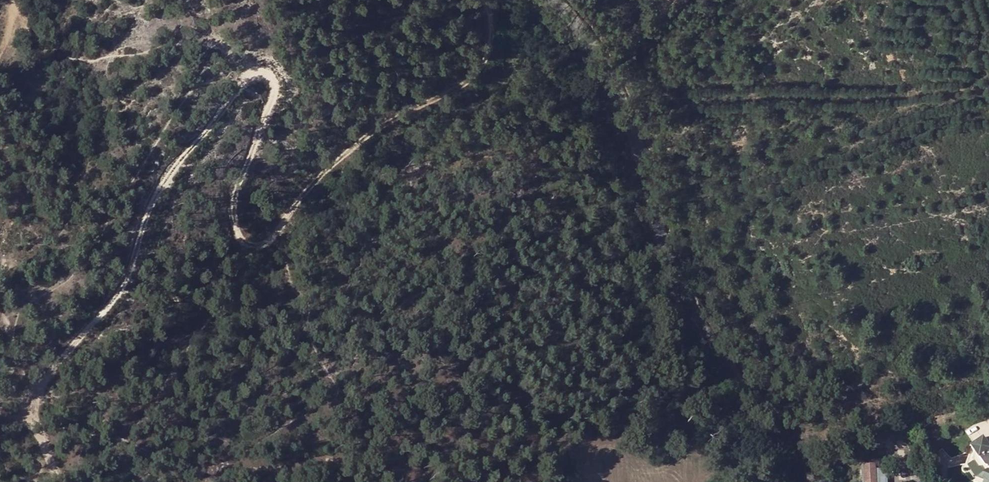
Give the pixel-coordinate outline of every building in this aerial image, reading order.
[(967,446),(970,451),(975,458),(981,466),(984,468),(988,469),(988,452),(985,451),(987,449),(979,438),(967,446)] [(970,451),(968,460),(969,462),(963,466),(972,478),(979,481),(984,468),(981,466),(975,458),(970,451)] [(884,460),(859,462),(860,481),(885,481),(884,460)] [(984,468),(979,481),(988,481),(988,469),(984,468)]
